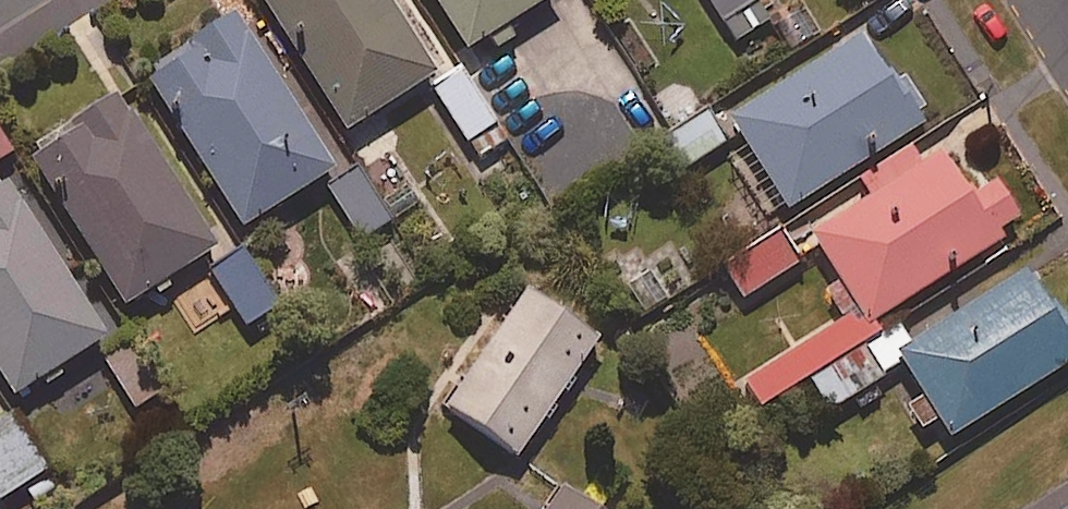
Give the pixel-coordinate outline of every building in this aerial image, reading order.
[(391,0),(264,0),(346,129),(436,71),(391,0)] [(466,48),(542,0),(436,0),(466,48)] [(335,166),(234,14),(143,74),(243,227),(335,166)] [(890,80),(861,34),(731,116),(789,208),(928,120),(899,74),(890,80)] [(497,123),(461,65),(430,84),(466,142),(497,123)] [(218,246),(120,95),(27,155),(125,306),(218,246)] [(728,138),(708,111),(671,137),(690,165),(728,138)] [(970,194),(944,151),(812,233),(867,322),(1025,225),(995,178),(970,194)] [(391,219),(357,167),(328,187),(362,239),(391,219)] [(7,181),(0,186),(0,374),(13,394),(106,334),(7,181)] [(801,261),(782,230),(725,266),(744,296),(801,261)] [(279,303),(241,246),(208,268),(246,325),(279,303)] [(1028,267),(907,346),(896,329),(803,390),(820,416),(903,361),(952,437),(1067,361),(1067,329),(1028,267)] [(599,338),(527,289),(446,406),(517,456),(599,338)] [(868,338),(854,314),(741,381),(755,404),(868,338)] [(166,389),(133,335),(102,355),(134,409),(166,389)] [(46,466),(12,412),(0,419),(0,495),(46,466)] [(565,486),(549,508),(597,508),(565,486)]
